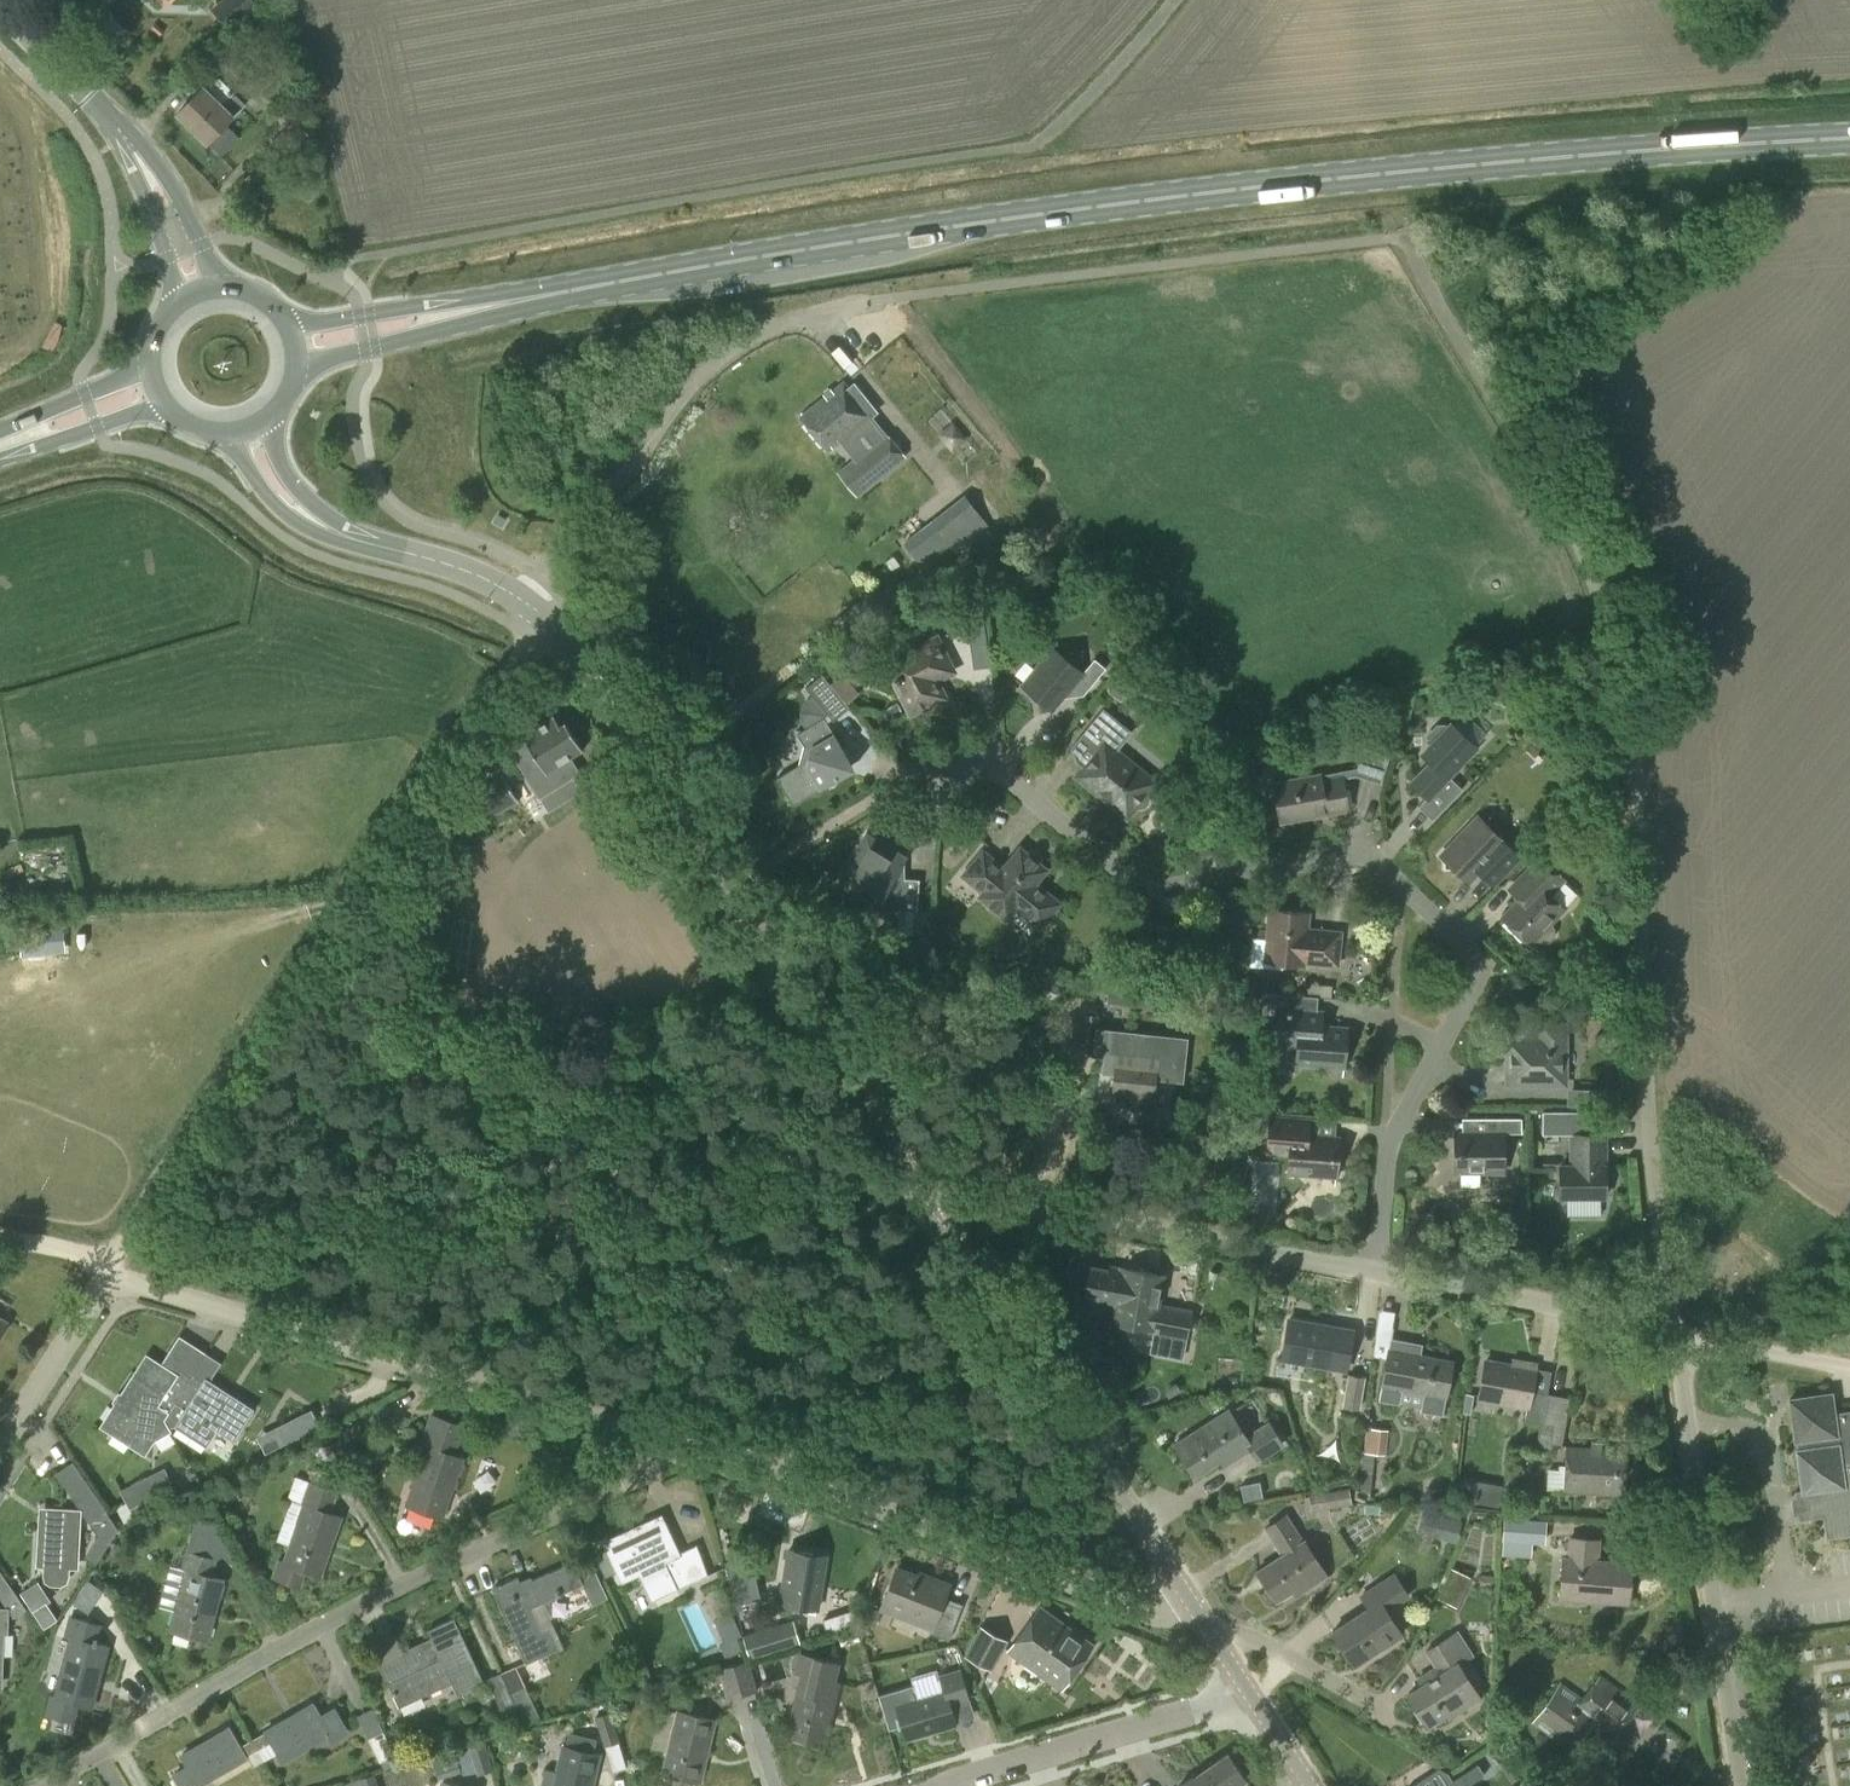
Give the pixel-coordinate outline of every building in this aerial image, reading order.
[(211,9),(228,29),(256,5),(257,3),(254,0),(220,0),(211,9)] [(207,141),(244,102),(216,75),(179,113),(207,141)] [(885,433),(844,382),(802,416),(829,449),(851,430),(866,449),(885,433)] [(967,438),(953,421),(938,433),(951,450),(967,438)] [(947,574),(964,560),(958,552),(990,527),(964,494),(931,521),(953,547),(937,560),(947,574)] [(974,668),(990,666),(985,630),(969,633),(974,668)] [(910,715),(944,698),(936,680),(953,672),(936,637),(884,662),(910,715)] [(1084,671),(1054,646),(1023,684),(1053,709),(1073,685),(1085,694),(1107,667),(1095,657),(1084,671)] [(833,719),(845,709),(849,706),(822,674),(807,687),(833,719)] [(1141,807),(1145,806),(1148,802),(1149,797),(1148,795),(1147,791),(1156,780),(1118,749),(1132,732),(1103,708),(1081,735),(1097,749),(1077,773),(1127,815),(1134,806),(1141,807)] [(552,714),(522,733),(525,738),(509,748),(539,797),(580,772),(571,757),(583,750),(562,716),(556,720),(552,714)] [(792,805),(853,768),(823,717),(796,733),(803,745),(798,764),(776,778),(792,805)] [(1477,746),(1452,723),(1449,726),(1447,724),(1437,725),(1437,738),(1422,754),(1432,763),(1412,783),(1427,797),(1419,806),(1433,820),(1463,788),(1450,775),(1477,746)] [(1364,746),(1356,774),(1379,781),(1389,751),(1365,744),(1364,746)] [(465,797),(481,823),(519,800),(502,774),(465,797)] [(1322,780),(1321,774),(1274,783),(1281,821),(1349,808),(1342,776),(1322,780)] [(1491,858),(1505,871),(1524,850),(1511,838),(1507,842),(1478,814),(1440,854),(1445,858),(1445,867),(1454,866),(1469,881),(1491,858)] [(918,910),(920,878),(905,878),(897,873),(905,858),(867,835),(845,873),(866,886),(864,890),(875,908),(898,909),(898,934),(913,935),(914,910),(918,910)] [(1031,850),(1027,852),(1020,846),(1004,867),(983,850),(964,874),(984,891),(981,895),(994,906),(1003,895),(1041,926),(1061,902),(1036,881),(1047,868),(1041,863),(1042,859),(1040,854),(1035,851),(1031,850)] [(1549,941),(1551,939),(1552,938),(1552,937),(1553,936),(1553,934),(1553,932),(1553,930),(1553,929),(1552,927),(1550,925),(1549,924),(1563,909),(1549,896),(1563,880),(1539,857),(1512,885),(1523,895),(1501,918),(1530,945),(1535,940),(1536,941),(1538,942),(1539,942),(1542,943),(1544,943),(1546,942),(1549,941)] [(1339,964),(1343,931),(1309,928),(1311,912),(1271,908),(1266,959),(1305,963),(1305,961),(1339,964)] [(22,956),(66,951),(63,926),(19,930),(22,956)] [(927,955),(928,943),(894,942),(893,954),(927,955)] [(1166,994),(1109,986),(1107,1002),(1164,1010),(1166,994)] [(1344,1066),(1347,1027),(1315,1025),(1317,996),(1264,993),(1262,1022),(1280,1024),(1279,1041),(1288,1042),(1287,1060),(1298,1061),(1298,1063),(1344,1066)] [(1567,1084),(1566,1024),(1519,1024),(1519,1039),(1513,1039),(1513,1070),(1520,1070),(1520,1084),(1567,1084)] [(1096,1028),(1092,1055),(1118,1058),(1114,1094),(1134,1096),(1133,1108),(1151,1110),(1154,1079),(1183,1082),(1187,1037),(1096,1028)] [(1583,1108),(1542,1107),(1541,1128),(1582,1129),(1583,1108)] [(1337,1176),(1340,1137),(1309,1135),(1310,1119),(1271,1116),(1268,1151),(1290,1153),(1288,1172),(1337,1176)] [(1481,1186),(1481,1172),(1504,1171),(1503,1133),(1521,1132),(1521,1117),(1486,1118),(1486,1132),(1455,1133),(1455,1173),(1461,1172),(1461,1187),(1481,1186)] [(1560,1196),(1605,1196),(1605,1133),(1571,1134),(1571,1166),(1560,1166),(1560,1196)] [(1119,1271),(1090,1266),(1085,1297),(1115,1303),(1112,1322),(1148,1329),(1148,1331),(1153,1332),(1151,1347),(1183,1353),(1192,1310),(1158,1303),(1163,1275),(1119,1267),(1119,1271)] [(1629,1289),(1623,1275),(1607,1282),(1612,1296),(1629,1289)] [(1346,1369),(1353,1330),(1289,1319),(1282,1358),(1346,1369)] [(1447,1395),(1453,1361),(1411,1354),(1414,1342),(1390,1337),(1379,1400),(1400,1404),(1403,1387),(1425,1391),(1421,1411),(1442,1416),(1447,1395)] [(165,1418),(191,1376),(182,1370),(178,1376),(147,1356),(106,1420),(135,1438),(131,1443),(144,1451),(148,1444),(172,1431),(165,1419),(165,1418)] [(1517,1365),(1486,1360),(1479,1397),(1527,1406),(1525,1420),(1541,1423),(1538,1441),(1562,1445),(1571,1397),(1531,1390),(1535,1364),(1518,1361),(1517,1365)] [(165,1418),(165,1419),(169,1413),(181,1420),(176,1428),(206,1446),(218,1427),(234,1437),(252,1409),(194,1372),(191,1376),(165,1418)] [(1360,1409),(1365,1376),(1348,1374),(1342,1406),(1360,1409)] [(1831,1393),(1790,1398),(1802,1490),(1795,1490),(1799,1519),(1823,1516),(1826,1538),(1849,1534),(1849,1410),(1834,1412),(1831,1393)] [(1245,1437),(1229,1410),(1175,1444),(1195,1475),(1226,1456),(1229,1461),(1251,1447),(1258,1459),(1282,1444),(1268,1422),(1245,1437)] [(443,1517),(463,1458),(453,1454),(463,1425),(433,1414),(423,1443),(428,1445),(408,1505),(443,1517)] [(285,1423),(273,1429),(281,1445),(293,1439),(285,1423)] [(1386,1454),(1388,1429),(1366,1427),(1364,1452),(1386,1454)] [(335,1454),(329,1442),(319,1447),(325,1460),(335,1454)] [(1625,1494),(1627,1450),(1566,1446),(1563,1490),(1625,1494)] [(89,1522),(107,1511),(73,1461),(56,1472),(89,1522)] [(174,1486),(165,1467),(120,1490),(129,1508),(174,1486)] [(320,1576),(341,1516),(330,1512),(337,1491),(308,1481),(295,1518),(300,1520),(285,1562),(279,1560),(273,1577),(299,1586),(305,1571),(320,1576)] [(1483,1481),(1479,1502),(1498,1505),(1502,1484),(1483,1481)] [(1313,1510),(1352,1504),(1350,1488),(1310,1494),(1313,1510)] [(793,1522),(798,1498),(774,1493),(769,1517),(793,1522)] [(76,1566),(77,1550),(79,1524),(79,1511),(56,1510),(55,1522),(42,1521),(39,1564),(44,1564),(43,1575),(45,1581),(51,1585),(61,1585),(67,1582),(70,1576),(70,1566),(76,1566)] [(107,1511),(89,1522),(98,1536),(84,1557),(95,1564),(118,1529),(107,1511)] [(1303,1542),(1286,1515),(1266,1528),(1283,1554),(1257,1571),(1276,1600),(1304,1582),(1307,1587),(1327,1574),(1305,1540),(1303,1542)] [(1442,1515),(1436,1536),(1456,1542),(1462,1520),(1442,1515)] [(678,1553),(661,1516),(605,1542),(610,1552),(595,1559),(604,1577),(618,1570),(623,1579),(639,1572),(652,1601),(676,1589),(709,1574),(695,1545),(678,1553)] [(1597,1560),(1599,1540),(1570,1538),(1568,1558),(1564,1557),(1561,1596),(1627,1602),(1630,1562),(1597,1560)] [(828,1554),(786,1547),(777,1603),(819,1610),(828,1554)] [(207,1640),(224,1578),(211,1575),(216,1558),(188,1551),(183,1568),(188,1570),(171,1630),(207,1640)] [(750,1556),(725,1562),(735,1605),(761,1599),(750,1556)] [(532,1606),(584,1583),(573,1560),(522,1584),(519,1577),(492,1589),(526,1663),(560,1648),(550,1627),(543,1630),(532,1606)] [(934,1582),(897,1568),(882,1608),(932,1628),(930,1632),(949,1640),(963,1603),(944,1596),(949,1584),(935,1579),(934,1582)] [(25,1609),(0,1570),(0,1596),(13,1617),(25,1609)] [(1354,1664),(1401,1634),(1385,1609),(1407,1595),(1394,1575),(1362,1595),(1370,1608),(1333,1631),(1354,1664)] [(20,1592),(44,1628),(58,1618),(48,1603),(52,1600),(38,1580),(20,1592)] [(1061,1688),(1093,1645),(1040,1607),(1009,1650),(1061,1688)] [(92,1706),(108,1645),(99,1642),(103,1625),(72,1617),(67,1634),(72,1636),(56,1698),(52,1697),(47,1714),(73,1720),(77,1702),(92,1706)] [(484,1681),(454,1617),(427,1629),(433,1641),(417,1649),(415,1644),(403,1650),(396,1633),(369,1645),(387,1684),(389,1684),(399,1707),(452,1682),(457,1693),(484,1681)] [(751,1659),(801,1643),(794,1619),(743,1635),(751,1659)] [(992,1671),(1008,1641),(980,1625),(964,1655),(992,1671)] [(841,1645),(860,1639),(856,1628),(838,1633),(841,1645)] [(1426,1651),(1435,1664),(1416,1677),(1421,1686),(1408,1694),(1428,1725),(1447,1714),(1449,1717),(1479,1697),(1458,1664),(1473,1655),(1458,1631),(1426,1651)] [(725,1643),(724,1641),(719,1643),(725,1657),(742,1649),(737,1638),(725,1643)] [(824,1743),(839,1682),(834,1680),(838,1663),(801,1654),(796,1672),(803,1674),(788,1734),(824,1743)] [(730,1699),(758,1690),(749,1659),(720,1668),(730,1699)] [(1677,1669),(1656,1667),(1654,1682),(1675,1684),(1677,1669)] [(907,1738),(955,1724),(949,1704),(967,1698),(959,1670),(941,1676),(945,1689),(897,1703),(907,1738)] [(504,1714),(517,1709),(500,1672),(487,1678),(504,1714)] [(1640,1708),(1599,1678),(1581,1698),(1561,1683),(1533,1721),(1572,1750),(1589,1726),(1610,1741),(1640,1708)] [(525,1723),(539,1716),(525,1686),(512,1692),(525,1723)] [(266,1731),(253,1738),(258,1748),(272,1741),(283,1760),(327,1734),(332,1742),(350,1732),(335,1705),(319,1714),(313,1703),(266,1730),(266,1731)] [(604,1746),(619,1741),(611,1711),(595,1716),(604,1746)] [(700,1780),(715,1720),(679,1711),(664,1771),(700,1780)] [(248,1765),(227,1728),(168,1762),(182,1785),(211,1785),(248,1765)] [(380,1762),(395,1754),(383,1731),(368,1738),(380,1762)] [(478,1774),(493,1770),(484,1740),(469,1745),(478,1774)] [(599,1754),(563,1746),(557,1771),(546,1768),(542,1785),(592,1785),(599,1754)] [(1214,1785),(1235,1785),(1245,1779),(1227,1753),(1203,1769),(1214,1785)] [(1485,1774),(1478,1764),(1445,1785),(1469,1785),(1485,1774)] [(1203,1769),(1179,1785),(1214,1785),(1203,1769)] [(375,1773),(345,1782),(346,1785),(379,1785),(375,1773)]
